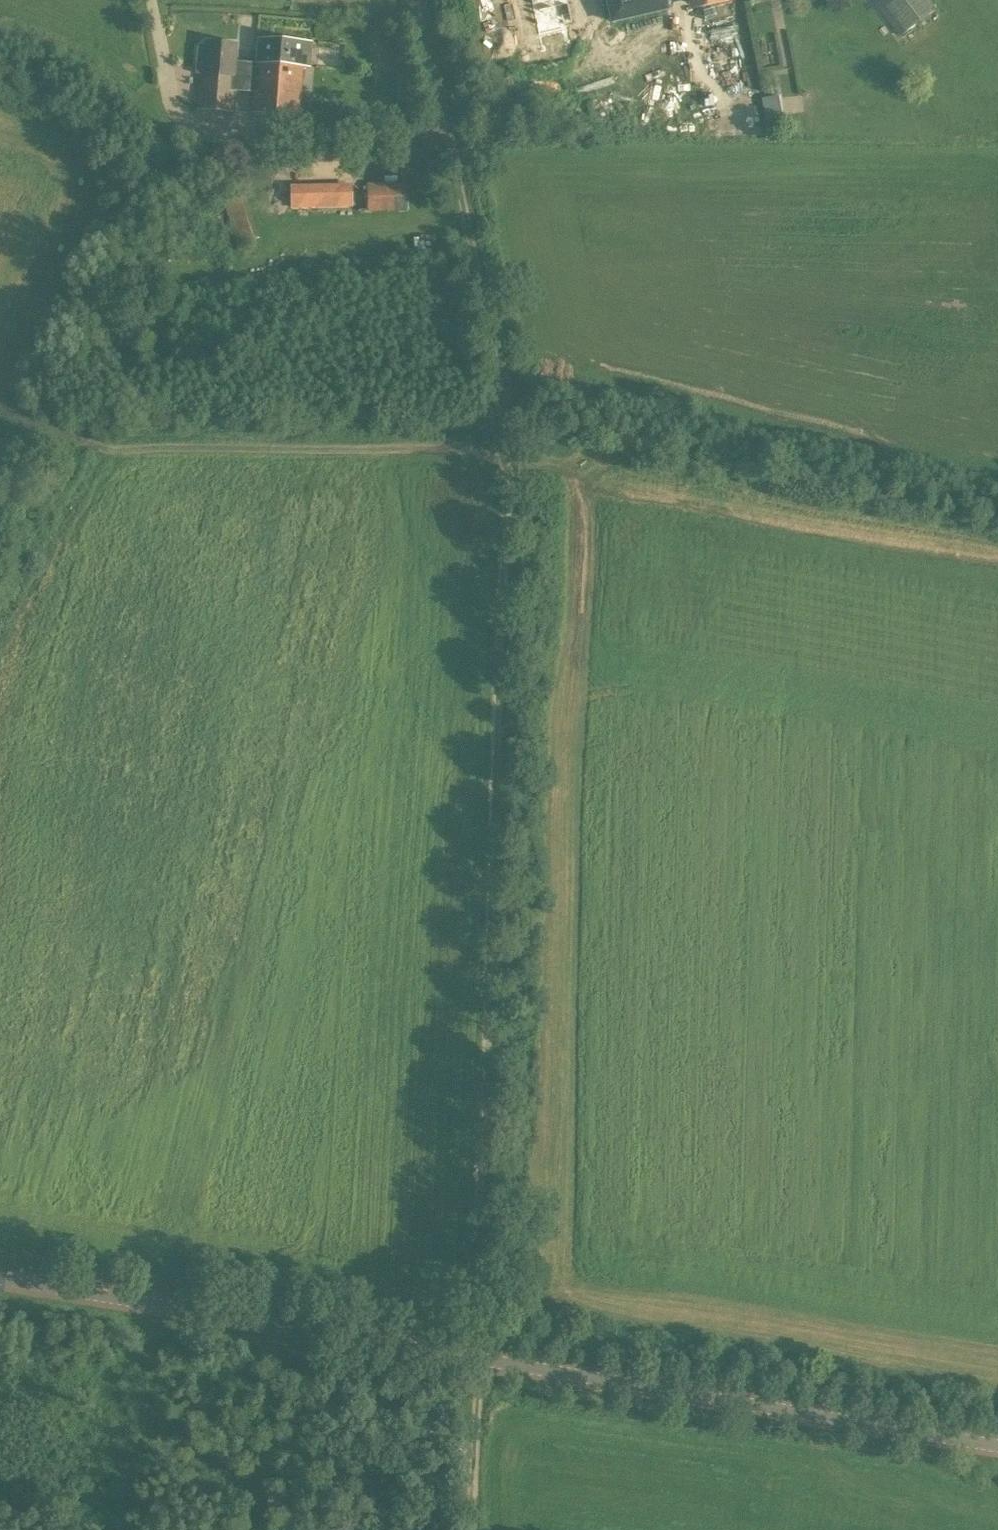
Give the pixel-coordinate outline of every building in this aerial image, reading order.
[(531,42),(559,36),(557,31),(565,30),(559,0),(522,0),(531,42)] [(613,21),(668,8),(666,0),(609,0),(613,21)] [(937,9),(930,0),(871,0),(900,37),(937,9)] [(296,116),(299,116),(303,66),(311,67),(313,42),(257,38),(255,63),(253,92),(252,112),(296,115),(296,116)] [(253,92),(255,63),(237,62),(238,43),(204,41),(204,45),(200,45),(196,48),(194,73),(202,74),(202,75),(201,79),(198,78),(196,110),(236,113),(237,91),(253,92)] [(778,113),(779,96),(762,96),(761,113),(778,113)] [(297,184),(297,176),(286,176),(287,214),(409,212),(408,182),(297,184)] [(253,242),(249,228),(254,226),(243,188),(221,195),(232,233),(235,232),(240,246),(253,242)]
